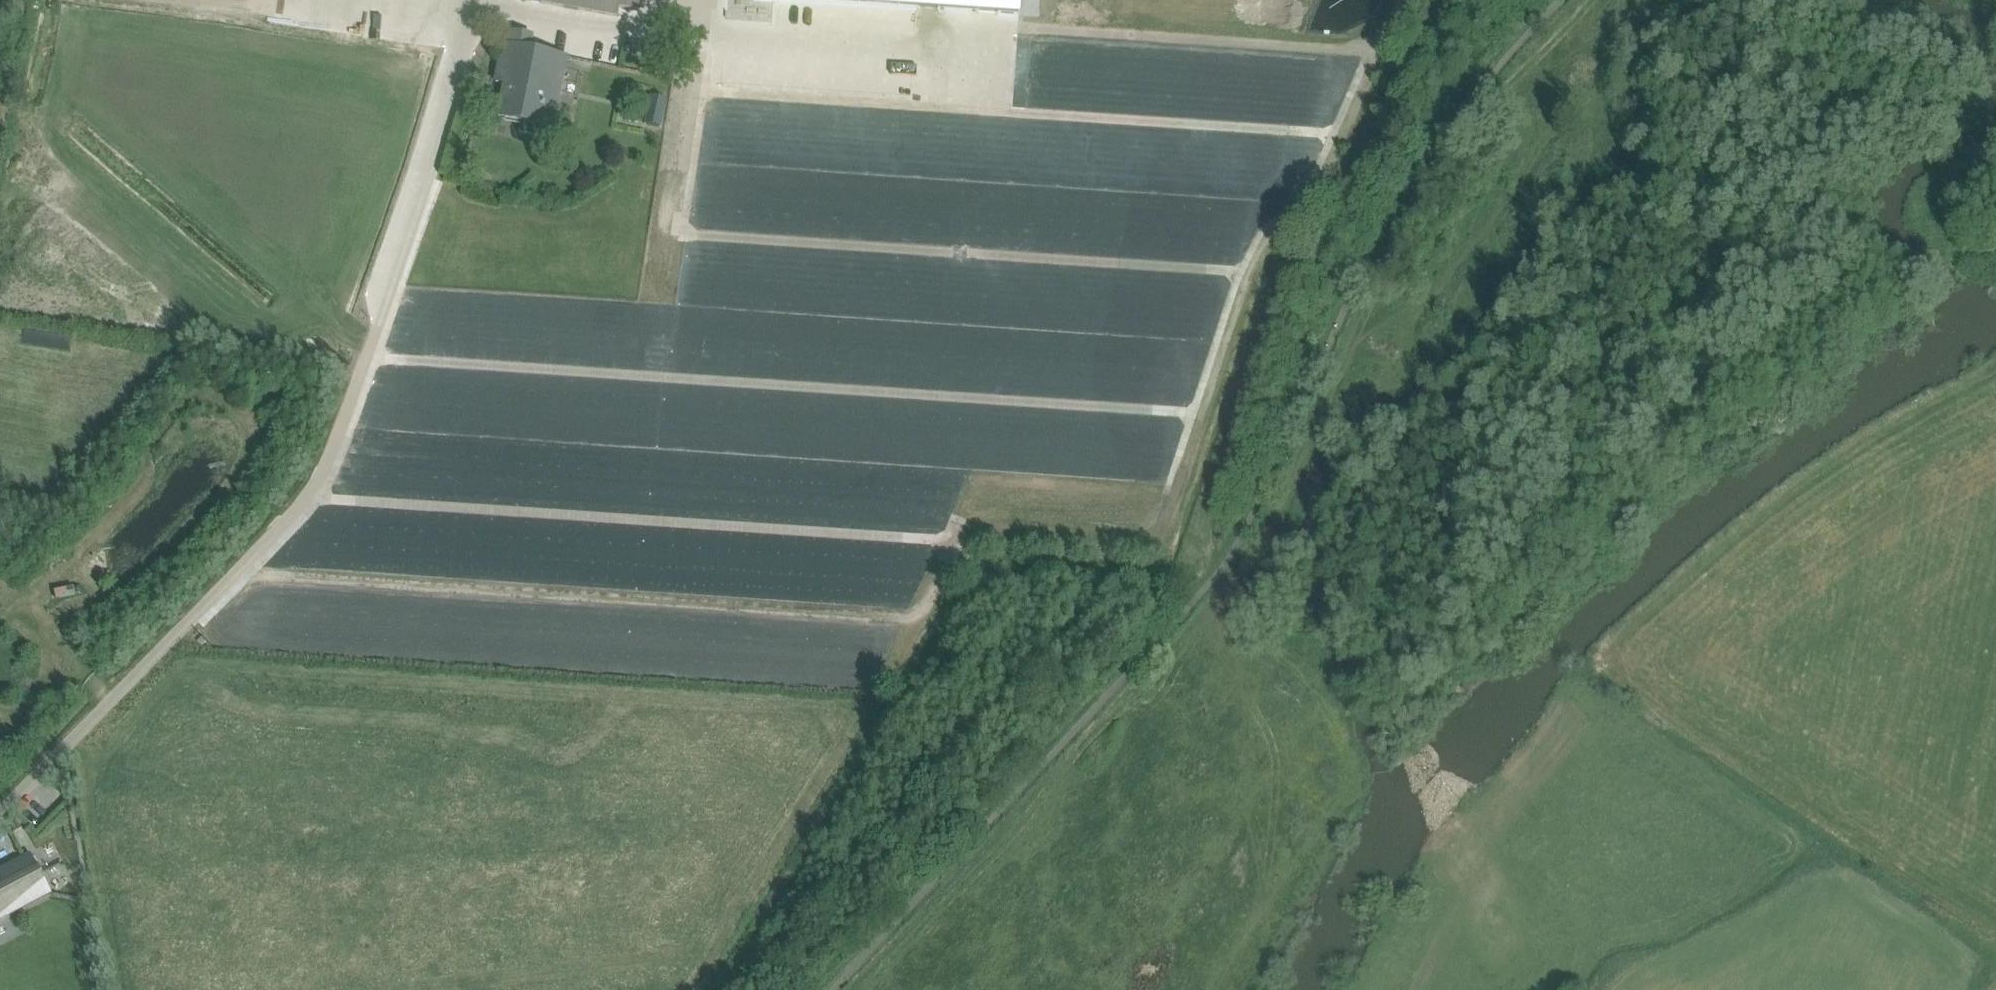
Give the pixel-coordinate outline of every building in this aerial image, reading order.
[(525,0),(617,17),(619,8),(637,12),(640,0),(525,0)] [(1019,15),(1020,0),(801,0),(1019,15)] [(519,133),(538,137),(541,126),(552,128),(566,57),(528,50),(531,36),(507,31),(496,83),(509,86),(502,117),(498,116),(498,117),(522,122),(519,133)] [(0,871),(0,920),(51,893),(31,854),(0,871)]
